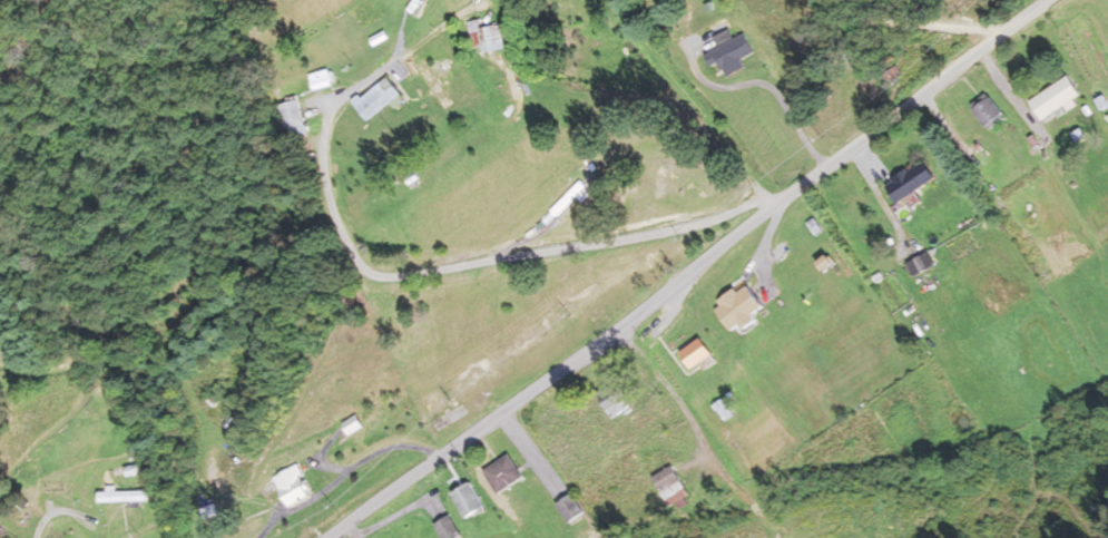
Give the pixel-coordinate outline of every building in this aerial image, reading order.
[(466,22),(475,55),(505,47),(499,23),(480,28),(478,19),(466,22)] [(720,74),(746,59),(734,37),(707,52),(720,74)] [(313,89),(330,85),(327,71),(311,75),(313,89)] [(1081,96),(1068,75),(1029,100),(1042,121),(1081,96)] [(405,99),(384,76),(354,104),(370,121),(390,102),(395,108),(405,99)] [(988,131),(1005,117),(986,92),(969,106),(988,131)] [(294,137),(310,129),(294,95),(278,102),(294,137)] [(936,178),(924,160),(885,185),(897,203),(936,178)] [(584,202),(593,194),(579,180),(541,218),(549,226),(579,197),(584,202)] [(914,277),(936,266),(928,251),(907,262),(914,277)] [(764,310),(743,282),(713,306),(734,333),(764,310)] [(711,357),(701,339),(677,352),(687,371),(711,357)] [(630,408),(615,381),(596,391),(611,419),(630,408)] [(524,478),(507,454),(483,471),(499,495),(524,478)] [(272,477),(289,508),(311,495),(294,465),(272,477)] [(689,496),(673,466),(653,477),(669,506),(689,496)] [(452,492),(467,519),(486,509),(471,482),(452,492)] [(146,491),(99,491),(99,502),(146,502),(146,491)] [(569,523),(584,513),(571,493),(555,503),(569,523)] [(462,536),(449,515),(434,524),(442,537),(459,537),(462,536)]
